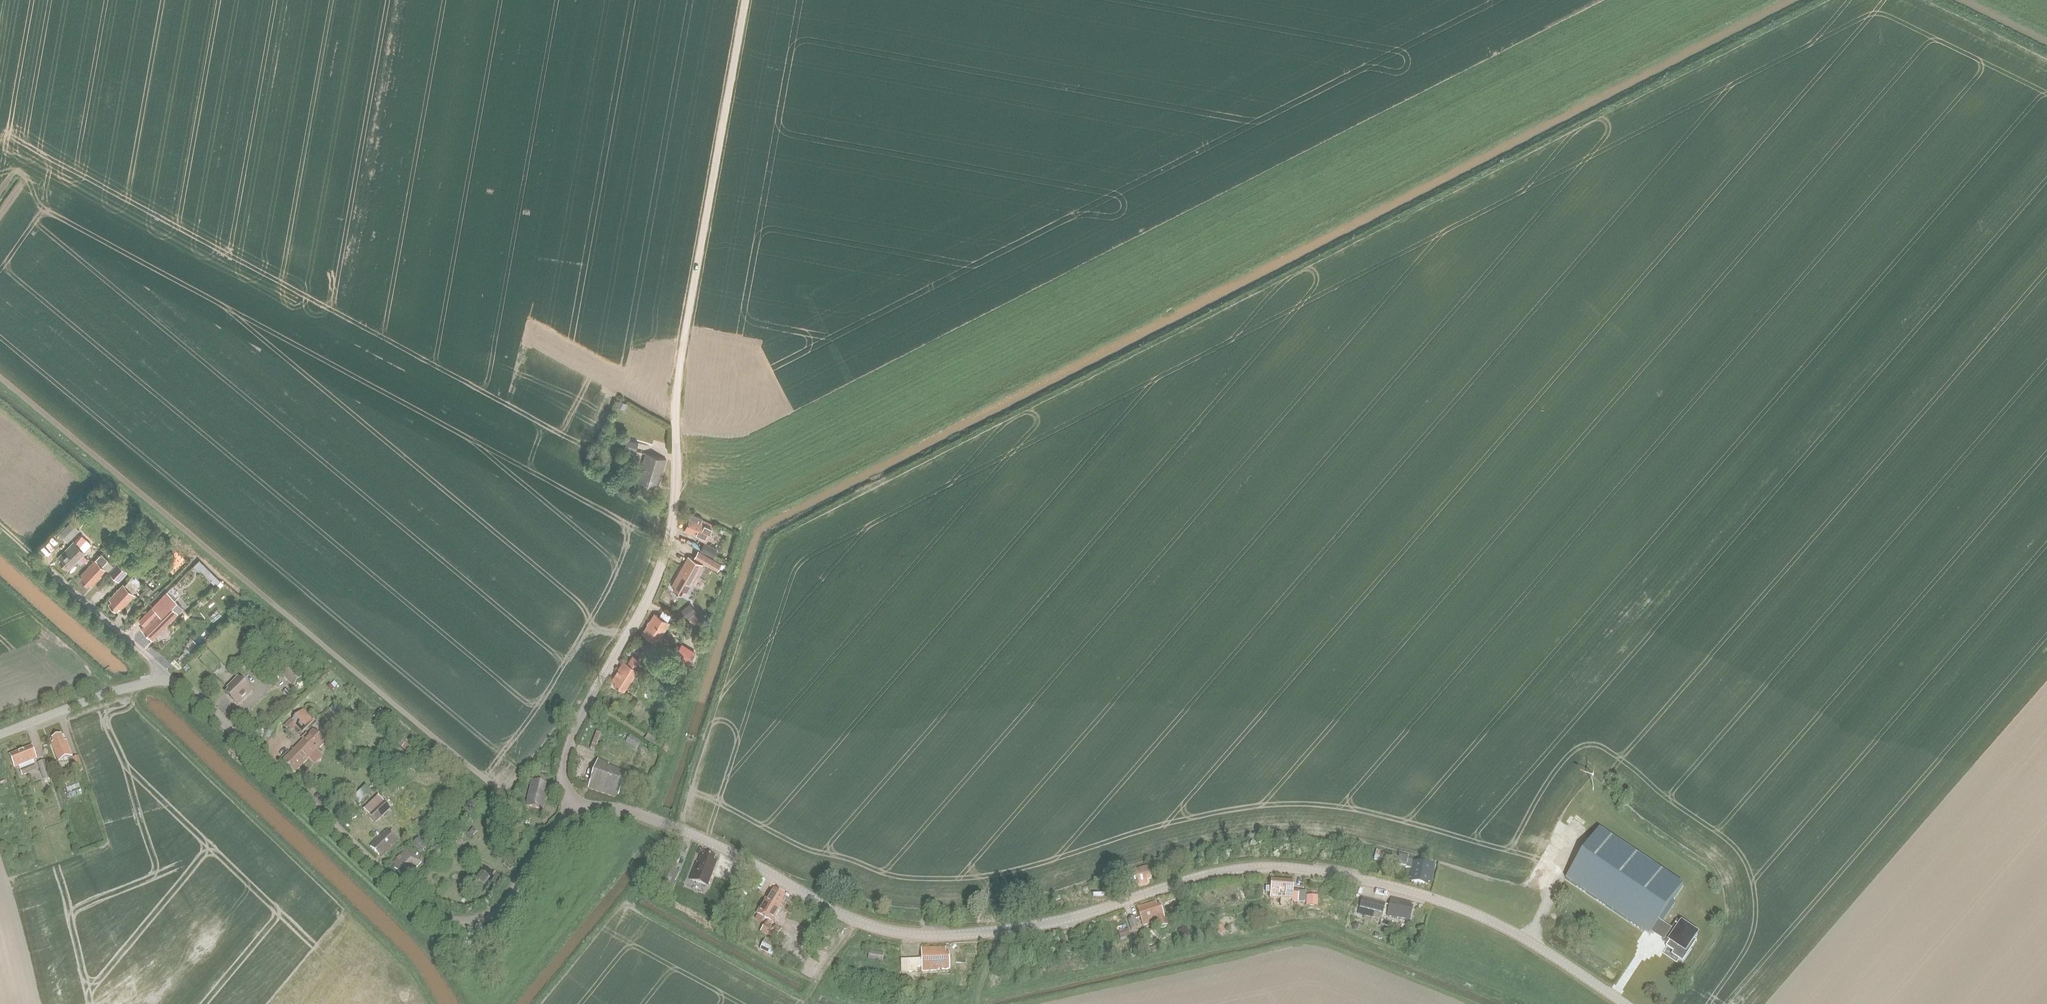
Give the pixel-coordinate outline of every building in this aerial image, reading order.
[(619,401),(616,406),(625,410),(628,405),(619,401)] [(638,443),(626,440),(624,448),(625,448),(624,453),(630,455),(631,450),(635,451),(638,443)] [(656,488),(666,458),(645,452),(636,482),(656,488)] [(705,543),(713,526),(701,521),(702,520),(692,515),(685,528),(689,530),(687,533),(701,539),(700,541),(705,543)] [(71,522),(59,534),(67,543),(79,531),(71,522)] [(81,535),(74,542),(79,547),(86,540),(81,535)] [(74,542),(59,556),(61,558),(60,560),(66,566),(69,564),(71,566),(76,561),(79,558),(83,554),(85,552),(92,545),(86,540),(79,547),(74,542)] [(713,556),(717,548),(704,542),(702,547),(700,550),(713,556)] [(694,557),(717,570),(721,563),(698,550),(696,554),(694,557)] [(84,578),(82,580),(89,586),(91,583),(94,585),(107,571),(101,566),(106,561),(107,560),(101,554),(100,556),(96,560),(83,575),(84,578)] [(686,594),(702,565),(688,557),(672,586),(675,588),(673,591),(681,595),(683,592),(686,594)] [(194,565),(216,585),(221,579),(199,559),(194,565)] [(118,563),(109,572),(119,581),(128,572),(118,563)] [(131,581),(126,586),(134,594),(139,589),(131,581)] [(122,609),(135,595),(134,594),(126,586),(125,585),(111,599),(113,601),(110,604),(117,610),(120,607),(122,609)] [(140,595),(144,600),(153,591),(148,587),(140,595)] [(152,641),(179,614),(178,613),(183,608),(167,593),(139,622),(144,627),(141,630),(152,641)] [(690,604),(680,611),(687,619),(689,617),(697,627),(703,622),(706,619),(699,611),(696,613),(690,604)] [(218,610),(210,617),(213,621),(221,615),(218,610)] [(647,626),(644,631),(647,632),(645,636),(657,643),(669,623),(657,616),(654,614),(650,622),(648,622),(646,625),(647,626)] [(680,647),(676,644),(672,652),(676,654),(675,656),(689,664),(696,653),(682,645),(680,647)] [(634,668),(639,660),(632,655),(627,663),(634,668)] [(652,659),(648,665),(653,669),(657,663),(652,659)] [(634,668),(627,663),(623,661),(611,680),(615,682),(613,685),(624,692),(638,670),(634,668)] [(292,666),(282,675),(294,687),(303,678),(292,666)] [(229,691),(226,695),(237,706),(238,706),(252,692),(239,679),(238,678),(227,689),(228,689),(229,691)] [(655,679),(652,684),(658,687),(661,682),(655,679)] [(304,711),(293,721),(303,732),(314,722),(304,711)] [(380,711),(373,719),(380,725),(387,718),(380,711)] [(596,748),(602,733),(597,731),(590,746),(596,748)] [(284,762),(295,773),(324,744),(313,733),(284,762)] [(647,734),(644,740),(657,746),(660,740),(647,734)] [(58,762),(72,757),(66,741),(63,743),(60,736),(52,739),(54,742),(51,743),(58,762)] [(630,736),(626,743),(635,749),(640,742),(630,736)] [(401,742),(398,746),(402,749),(407,753),(411,749),(409,748),(405,745),(401,742)] [(32,760),(36,759),(32,747),(9,756),(14,768),(18,766),(19,769),(33,763),(32,760)] [(414,751),(410,756),(413,758),(419,750),(414,747),(412,750),(414,751)] [(72,758),(77,772),(83,770),(79,756),(72,758)] [(617,798),(625,775),(608,767),(608,765),(598,760),(588,788),(617,798)] [(544,761),(541,772),(547,773),(550,762),(544,761)] [(45,762),(37,764),(43,780),(50,778),(45,762)] [(34,765),(27,768),(20,771),(23,776),(36,770),(34,765)] [(532,782),(526,809),(542,813),(549,786),(545,785),(546,778),(536,776),(535,783),(532,782)] [(78,782),(67,786),(69,792),(80,788),(78,782)] [(359,806),(373,794),(366,786),(352,799),(359,806)] [(383,802),(368,816),(375,824),(390,810),(383,802)] [(433,811),(429,815),(433,820),(437,816),(433,811)] [(473,829),(466,837),(470,840),(477,832),(473,829)] [(386,830),(371,845),(379,854),(382,852),(385,854),(398,841),(386,830)] [(1600,831),(1567,881),(1650,936),(1651,934),(1652,933),(1654,934),(1658,928),(1661,923),(1659,922),(1661,920),(1663,921),(1676,903),(1673,901),(1683,886),(1600,831)] [(459,838),(453,846),(456,849),(462,841),(459,838)] [(421,853),(426,848),(418,840),(413,845),(421,853)] [(442,851),(436,845),(424,858),(430,864),(442,851)] [(409,876),(422,862),(408,849),(392,866),(403,876),(406,873),(409,876)] [(690,880),(707,886),(717,862),(713,861),(715,857),(705,854),(704,857),(701,856),(698,864),(697,864),(690,880)] [(1398,857),(1396,865),(1405,867),(1405,868),(1410,869),(1408,878),(1412,879),(1411,882),(1427,885),(1427,882),(1431,882),(1434,867),(1412,862),(1412,861),(1407,860),(1408,857),(1399,855),(1398,857)] [(671,891),(680,873),(667,867),(658,885),(671,891)] [(1147,880),(1150,879),(1147,867),(1125,874),(1129,889),(1148,884),(1147,880)] [(476,877),(483,883),(490,875),(483,869),(476,877)] [(1266,887),(1266,893),(1270,893),(1270,899),(1280,899),(1280,906),(1288,907),(1289,900),(1292,900),(1292,903),(1297,903),(1305,904),(1306,892),(1298,891),(1293,891),(1294,882),(1271,880),(1271,887),(1266,887)] [(756,914),(772,923),(781,906),(780,905),(783,899),(781,898),(783,894),(774,890),(773,893),(770,891),(756,914)] [(1318,893),(1306,893),(1306,907),(1317,907),(1318,893)] [(1362,898),(1358,915),(1373,918),(1374,912),(1383,914),(1385,904),(1362,898)] [(1410,921),(1413,907),(1411,907),(1412,903),(1392,899),(1388,916),(1410,921)] [(1136,908),(1143,926),(1156,922),(1158,929),(1167,926),(1160,904),(1157,905),(1155,902),(1136,908)] [(1131,930),(1138,928),(1134,917),(1128,920),(1131,930)] [(1677,922),(1664,943),(1668,946),(1667,948),(1674,953),(1672,956),(1683,963),(1687,957),(1685,956),(1699,935),(1681,924),(1677,922)] [(760,933),(775,942),(781,930),(775,927),(774,929),(765,924),(760,933)] [(1120,939),(1130,936),(1128,929),(1118,932),(1120,939)] [(782,949),(767,940),(761,950),(776,959),(782,949)] [(908,960),(909,972),(917,972),(916,967),(921,966),(922,971),(939,970),(939,969),(950,969),(949,953),(946,953),(946,947),(920,948),(921,959),(916,960),(908,960)] [(884,954),(870,952),(869,960),(882,962),(884,954)]
